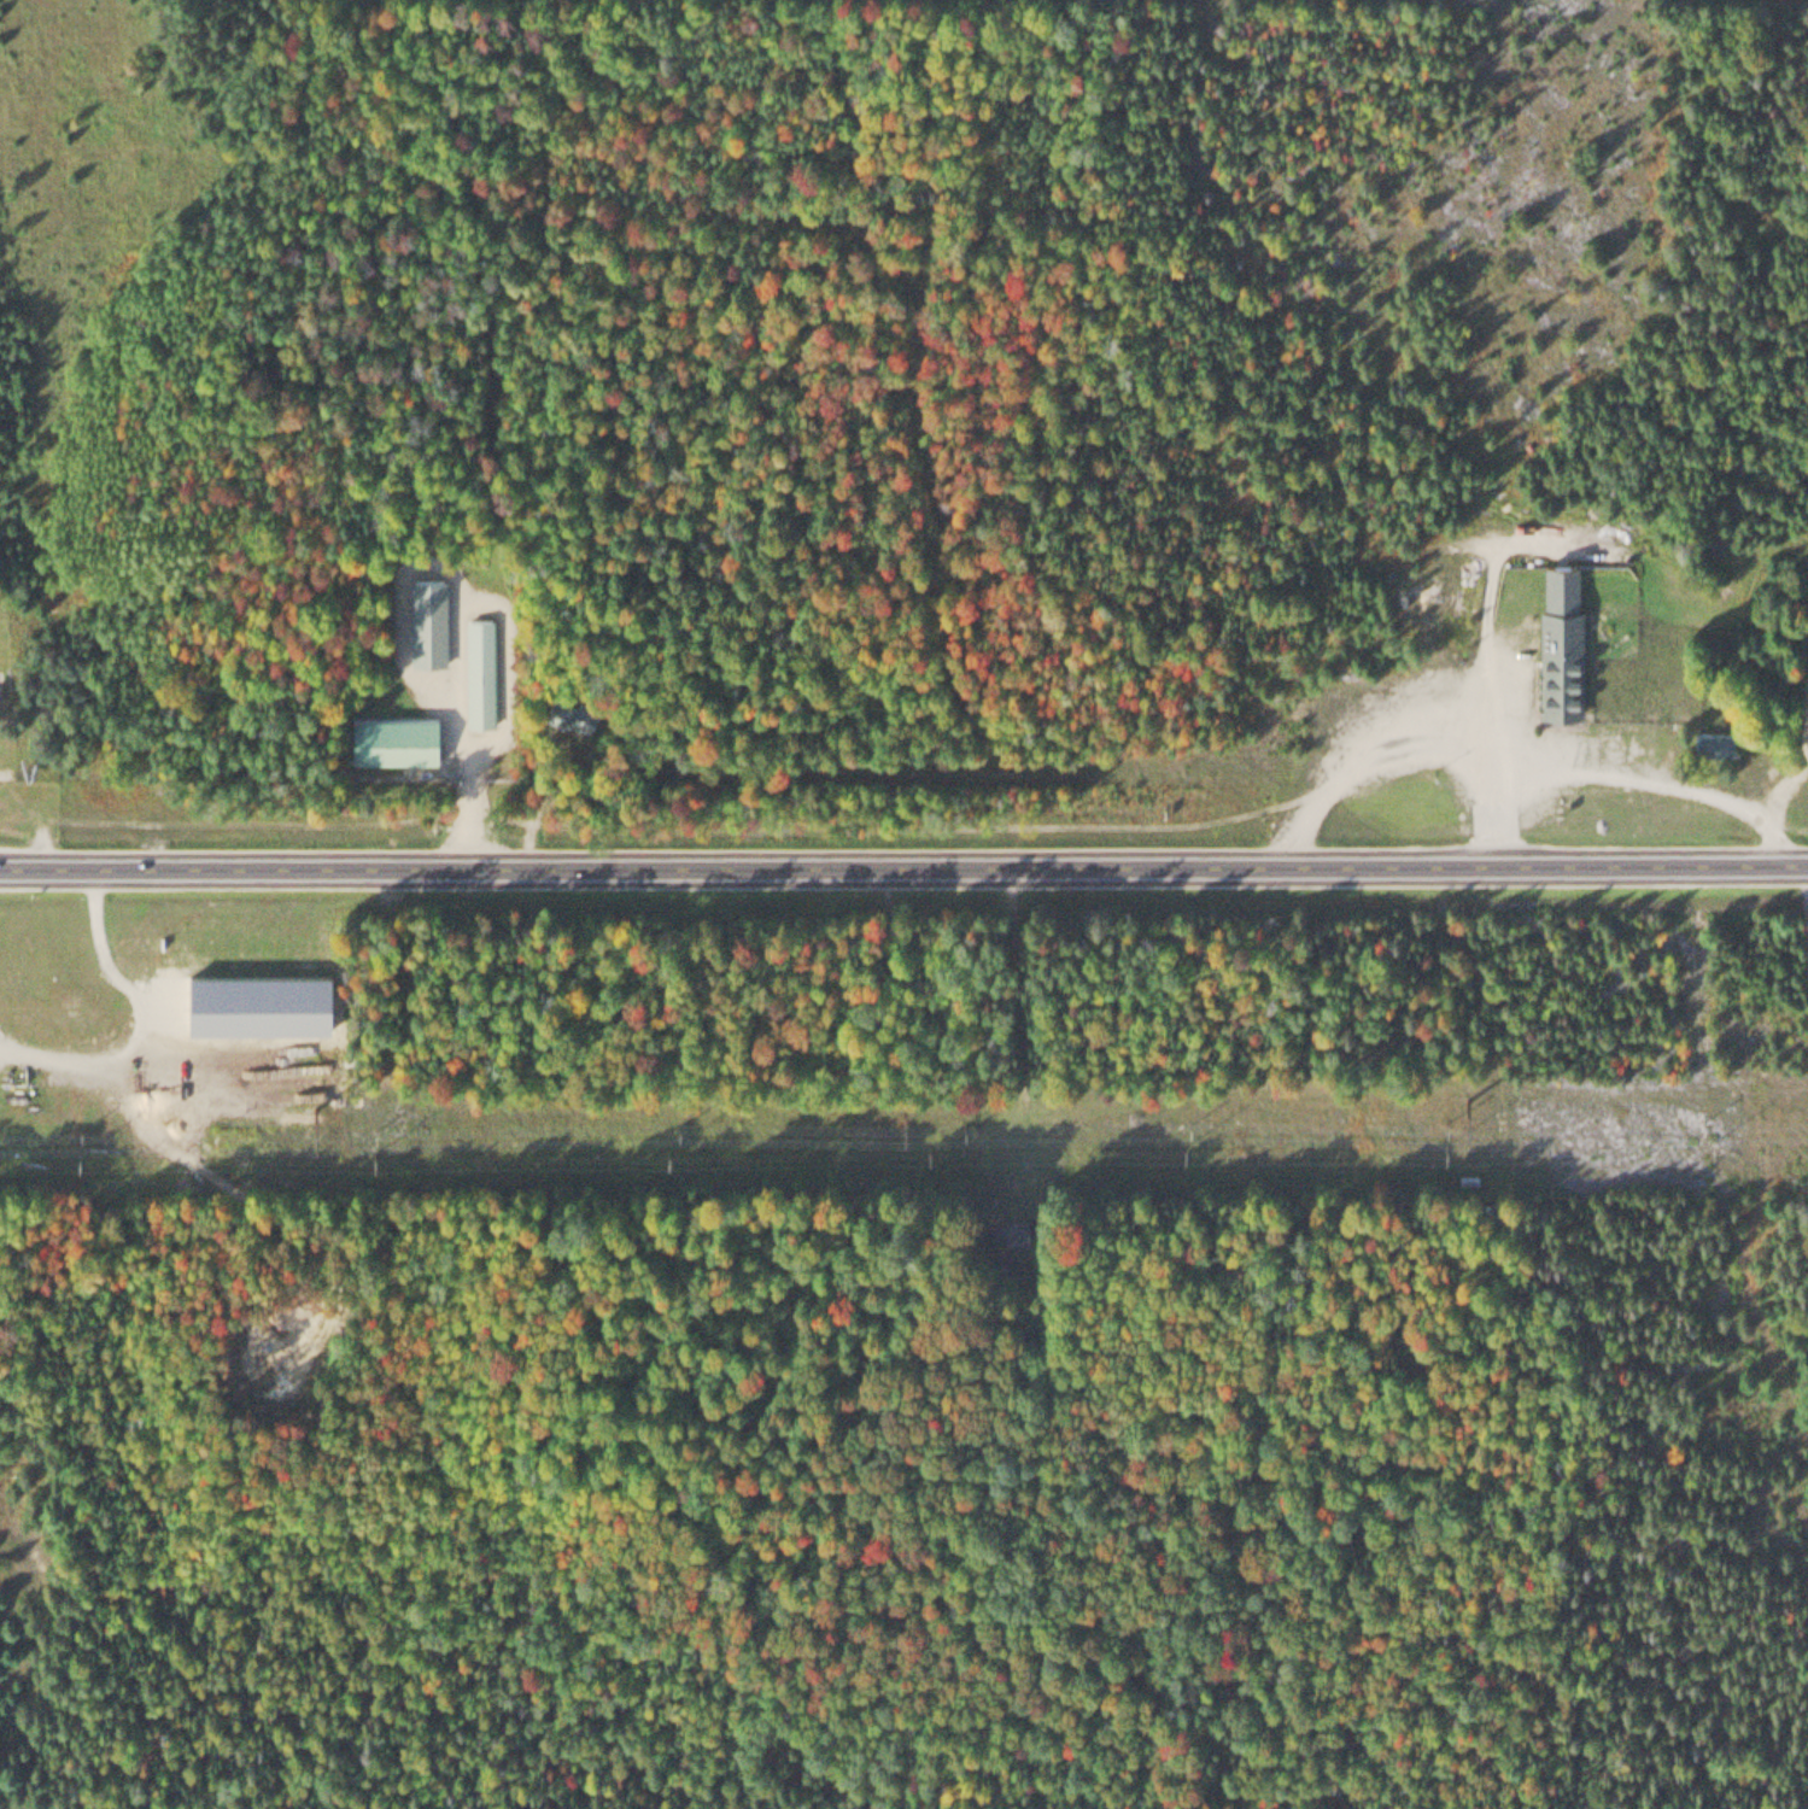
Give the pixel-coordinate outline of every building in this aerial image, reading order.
[(1546,564),(1546,609),(1540,609),(1540,714),(1586,714),(1586,607),(1578,607),(1578,564),(1546,564)] [(447,578),(411,578),(411,664),(447,664),(447,578)] [(468,726),(495,726),(494,618),(468,618),(468,726)] [(547,716),(589,735),(601,710),(580,701),(578,705),(556,695),(547,716)] [(440,717),(353,717),(353,762),(440,762),(440,717)] [(1697,731),(1697,755),(1737,756),(1737,732),(1697,731)] [(1006,1244),(1031,1244),(1031,1219),(994,1220),(994,1232),(1006,1232),(1006,1244)]
